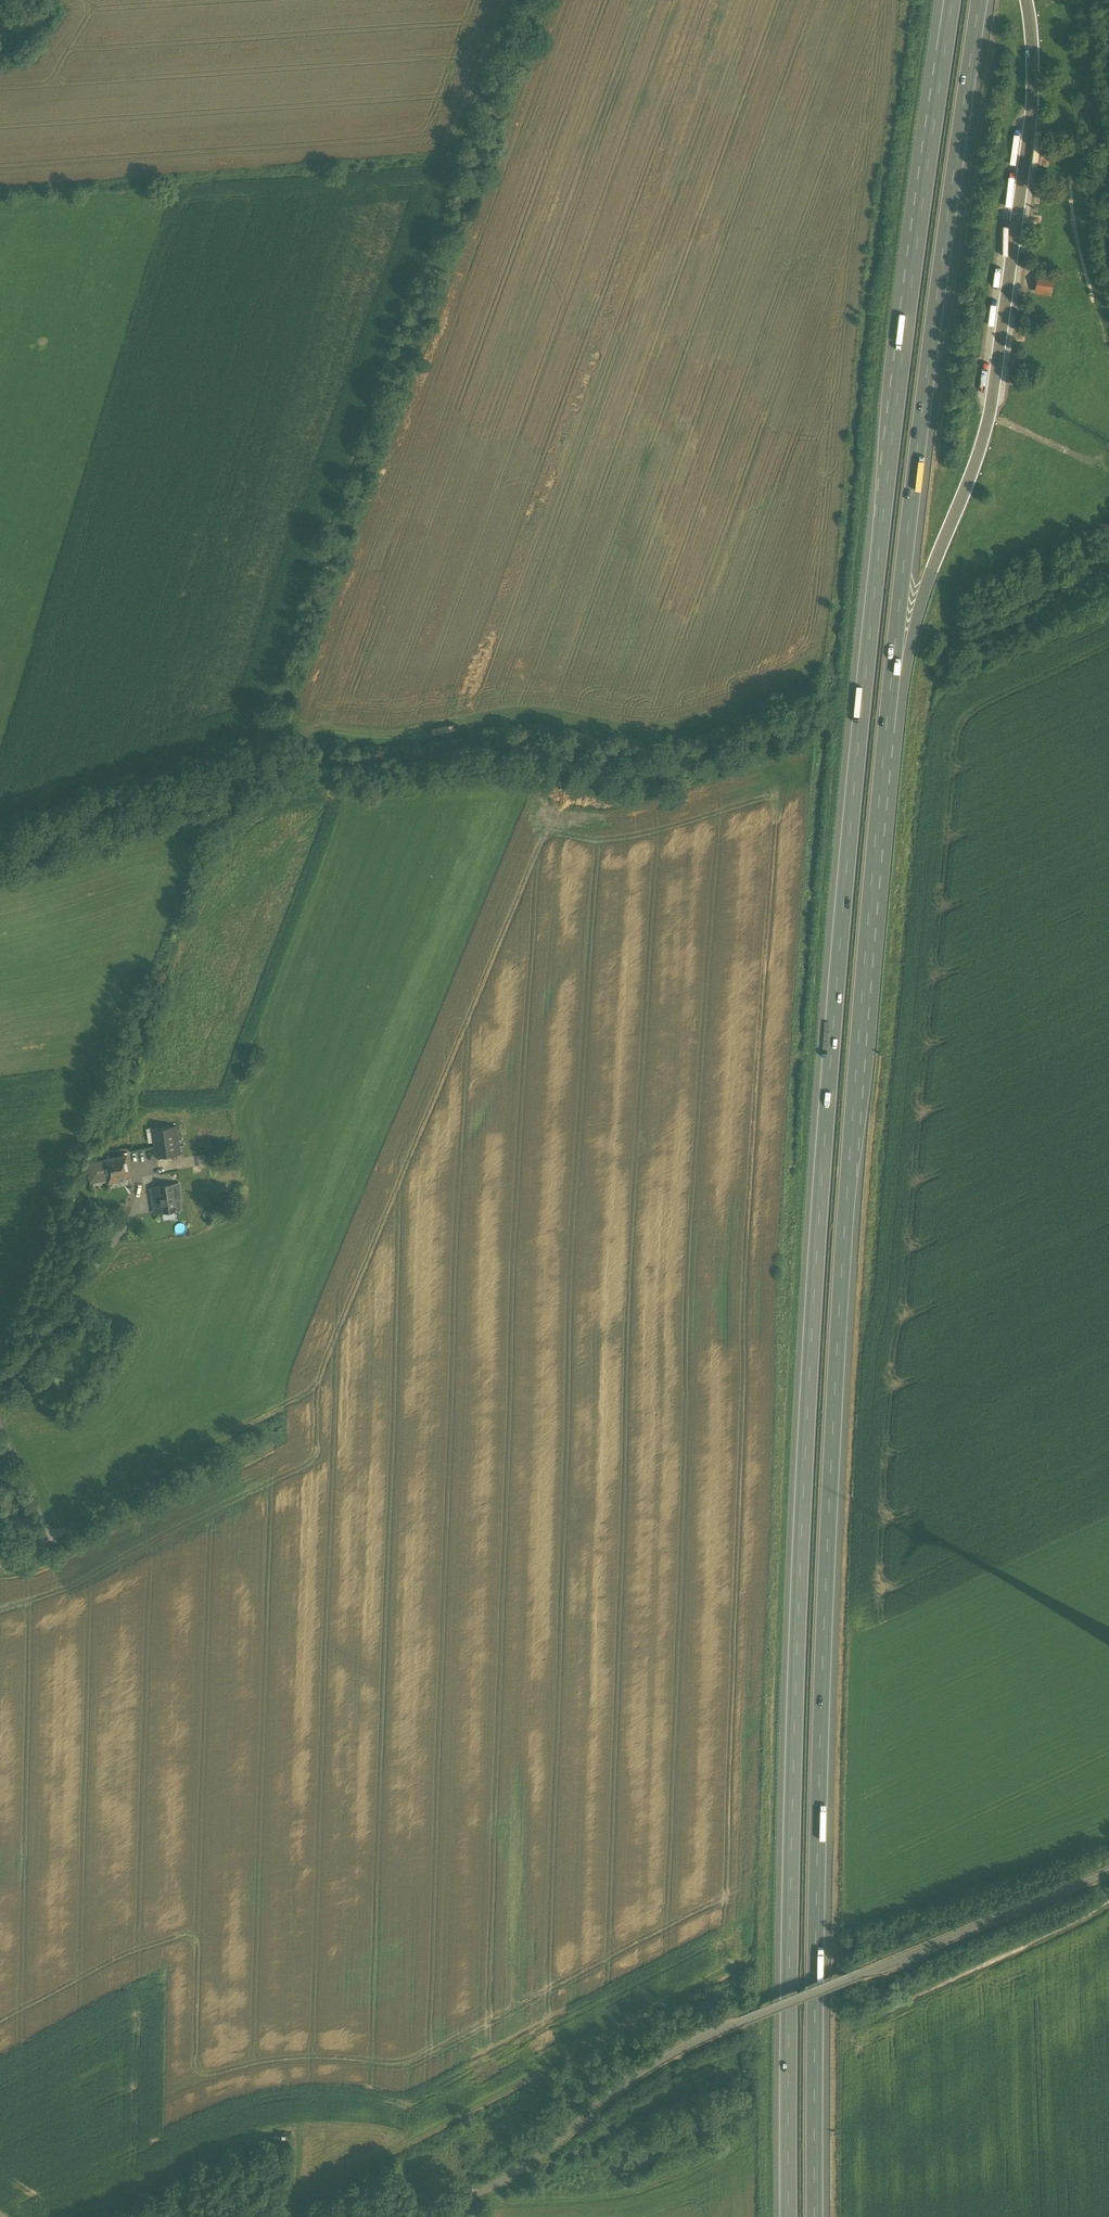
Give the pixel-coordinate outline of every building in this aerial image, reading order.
[(1054,293),(1054,274),(1033,273),(1032,293),(1054,293)] [(151,1129),(156,1157),(181,1153),(176,1125),(151,1129)] [(127,1155),(88,1162),(91,1177),(107,1174),(108,1182),(119,1180),(118,1176),(130,1174),(127,1155)] [(152,1188),(155,1212),(181,1208),(180,1200),(181,1199),(179,1185),(181,1185),(180,1178),(173,1179),(173,1185),(152,1188)]
